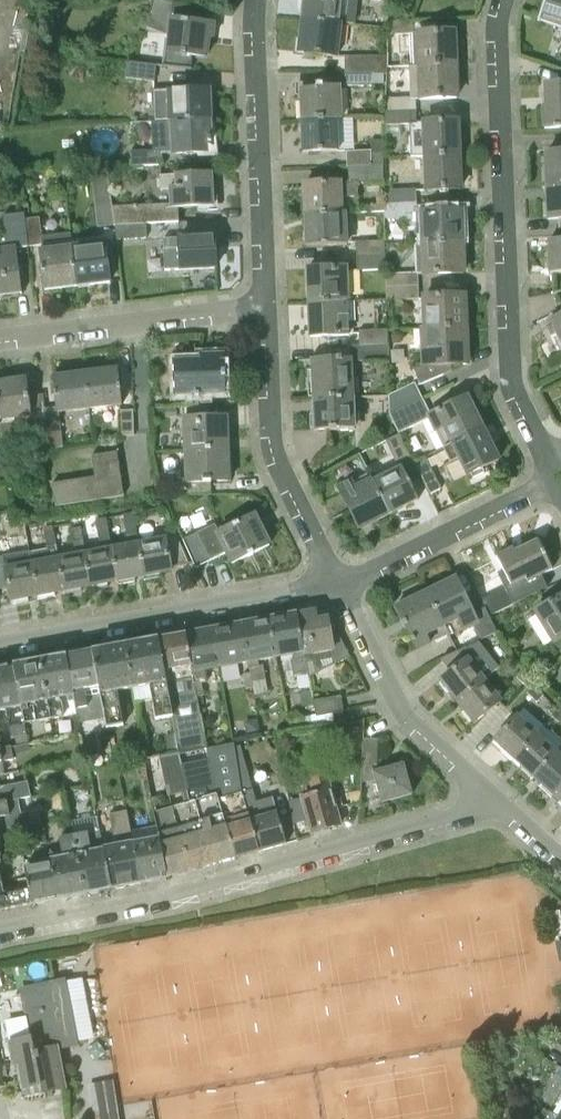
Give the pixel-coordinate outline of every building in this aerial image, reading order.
[(163,67),(191,70),(192,56),(206,57),(209,32),(212,33),(213,24),(173,19),(176,3),(162,0),(153,0),(147,28),(168,35),(166,49),(165,49),(163,67)] [(342,24),(353,25),(356,0),(304,0),(302,19),(342,24)] [(560,28),(560,0),(545,0),(538,20),(560,28)] [(298,53),(338,58),(342,24),(302,19),(298,53)] [(388,35),(410,34),(409,33),(414,33),(413,20),(388,21),(388,35)] [(20,51),(35,54),(39,32),(23,29),(20,51)] [(453,32),(414,33),(409,33),(410,34),(411,67),(417,67),(455,65),(453,32)] [(372,74),(387,74),(387,57),(345,57),(345,75),(372,74)] [(125,80),(155,83),(157,66),(127,63),(125,80)] [(416,99),(418,100),(456,98),(455,65),(417,67),(411,67),(411,98),(416,98),(416,99)] [(372,74),(345,75),(344,86),(372,86),(372,74)] [(560,128),(560,83),(546,84),(547,108),(543,108),(544,129),(560,128)] [(302,121),(338,120),(342,120),(341,86),(323,87),(323,85),(300,86),(302,121)] [(163,122),(210,120),(208,91),(196,92),(196,89),(153,91),(154,105),(162,105),(163,122)] [(385,114),(416,112),(416,99),(416,98),(411,98),(385,99),(385,114)] [(410,124),(410,123),(417,122),(416,112),(385,114),(385,125),(410,124)] [(171,154),(171,155),(198,153),(197,145),(211,144),(210,120),(163,122),(159,122),(161,151),(130,152),(131,167),(161,165),(161,154),(171,154)] [(303,154),(339,153),(338,120),(302,121),(303,154)] [(457,121),(417,122),(410,123),(410,124),(411,157),(422,156),(458,155),(457,121)] [(348,168),(372,166),(371,151),(346,152),(347,168),(348,168)] [(560,186),(560,153),(546,154),(547,187),(560,186)] [(422,156),(423,178),(423,191),(459,190),(458,155),(422,156)] [(306,215),(343,213),(342,198),(358,197),(358,184),(383,183),(383,165),(372,166),(348,168),(349,183),(304,184),(306,215)] [(116,229),(115,226),(113,208),(108,168),(92,169),(100,230),(116,229)] [(115,226),(146,224),(179,223),(178,208),(199,207),(199,211),(213,210),(212,174),(161,177),(161,190),(169,190),(169,205),(113,208),(115,226)] [(9,187),(8,177),(0,178),(0,188),(9,187)] [(560,219),(560,186),(547,187),(548,220),(560,219)] [(384,205),(416,203),(416,191),(416,189),(384,191),(384,205)] [(416,244),(462,242),(461,211),(417,213),(416,203),(384,205),(385,219),(405,218),(405,228),(415,228),(416,244)] [(307,246),(348,245),(348,244),(352,244),(351,215),(347,215),(347,213),(343,213),(306,215),(307,246)] [(22,294),(16,248),(28,246),(25,220),(24,214),(3,216),(7,248),(1,249),(1,252),(0,252),(0,297),(22,294)] [(45,290),(77,286),(71,242),(70,234),(42,237),(40,218),(25,220),(28,246),(41,245),(41,250),(40,250),(45,290)] [(146,224),(115,226),(116,229),(116,240),(147,238),(146,224)] [(215,237),(171,239),(171,253),(180,252),(180,270),(216,268),(215,237)] [(71,242),(77,286),(110,282),(105,242),(104,242),(103,238),(71,242)] [(385,256),(384,240),(356,242),(356,257),(385,256)] [(560,273),(560,240),(549,240),(550,274),(560,273)] [(415,244),(416,274),(416,275),(418,274),(422,274),(422,276),(463,274),(462,242),(416,244),(415,244)] [(357,271),(385,270),(385,256),(356,257),(357,271)] [(309,303),(347,302),(349,302),(348,267),(308,269),(309,303)] [(386,275),(386,288),(419,286),(418,274),(416,275),(416,274),(386,275)] [(419,286),(386,288),(387,300),(419,299),(419,286)] [(422,329),(466,328),(464,295),(421,297),(422,329)] [(311,337),(341,336),(349,335),(347,302),(309,303),(311,337)] [(551,321),(560,342),(560,317),(551,321)] [(421,366),(413,370),(420,386),(443,375),(443,366),(467,365),(466,328),(422,329),(420,329),(421,366)] [(359,346),(387,344),(387,330),(359,331),(359,346)] [(387,344),(359,346),(349,346),(350,358),(352,358),(353,361),(388,360),(387,344)] [(201,361),(173,363),(175,397),(226,394),(225,355),(200,356),(201,361)] [(354,397),(353,361),(352,358),(350,358),(311,360),(313,399),(354,397)] [(90,410),(122,406),(118,369),(85,373),(90,410)] [(57,414),(60,413),(90,410),(85,373),(52,377),(56,408),(57,414)] [(48,436),(45,410),(43,395),(28,397),(26,381),(0,384),(0,424),(2,442),(48,436)] [(390,416),(423,399),(415,384),(389,396),(390,416)] [(331,431),(356,430),(354,397),(313,399),(314,431),(331,430),(331,431)] [(467,397),(430,415),(426,417),(428,420),(434,434),(436,434),(443,448),(483,428),(467,397)] [(426,417),(430,415),(423,399),(390,416),(399,434),(415,426),(428,420),(426,417)] [(183,452),(228,450),(228,425),(211,426),(210,406),(183,407),(184,417),(182,417),(183,452)] [(64,447),(60,413),(57,414),(56,408),(45,410),(48,436),(50,449),(64,448),(64,447)] [(121,437),(134,436),(133,411),(120,411),(121,437)] [(443,448),(451,463),(459,459),(467,476),(499,460),(483,428),(443,448)] [(186,485),(187,496),(212,495),(211,482),(230,482),(228,450),(183,452),(185,485),(186,485)] [(56,507),(124,497),(117,452),(91,457),(94,477),(52,484),(56,507)] [(429,495),(441,488),(425,457),(413,463),(429,495)] [(372,481),(389,515),(418,500),(401,466),(372,481)] [(389,515),(372,481),(370,476),(354,484),(353,481),(339,488),(359,530),(389,515)] [(132,514),(144,577),(172,572),(171,568),(189,564),(177,537),(167,539),(167,537),(139,543),(134,513),(132,514)] [(118,582),(144,577),(132,514),(123,515),(127,533),(124,534),(126,545),(112,548),(118,582)] [(183,541),(196,568),(227,553),(232,564),(270,546),(261,528),(258,529),(251,517),(219,533),(215,525),(183,541)] [(118,582),(112,548),(107,518),(95,520),(100,547),(85,549),(92,586),(118,582)] [(92,586),(85,549),(81,527),(71,529),(76,554),(59,557),(65,591),(92,586)] [(65,591),(59,557),(54,532),(44,534),(47,549),(30,552),(38,596),(65,591)] [(511,587),(506,590),(513,605),(545,588),(539,576),(552,570),(538,541),(516,552),(514,549),(496,557),(511,587)] [(38,596),(30,552),(0,558),(0,589),(8,588),(11,601),(38,596)] [(425,593),(442,630),(457,623),(463,633),(474,628),(480,641),(497,633),(485,608),(473,614),(455,578),(425,593)] [(427,637),(442,630),(425,593),(395,608),(417,650),(431,644),(427,637)] [(553,645),(560,640),(560,596),(533,613),(553,645)] [(298,614),(306,658),(333,653),(336,664),(350,657),(339,635),(331,637),(327,618),(318,620),(316,611),(298,614)] [(293,675),(308,673),(306,658),(298,614),(269,620),(277,659),(290,657),(293,675)] [(263,662),(277,659),(269,620),(242,625),(248,664),(250,673),(252,682),(266,679),(263,662)] [(221,669),(248,664),(242,625),(213,630),(221,669)] [(205,672),(221,669),(213,630),(186,635),(198,697),(205,696),(202,684),(207,683),(205,672)] [(179,754),(207,749),(198,697),(186,635),(158,640),(172,715),(172,718),(179,754)] [(156,721),(172,718),(172,715),(158,640),(141,643),(149,688),(156,721)] [(134,690),(149,688),(141,643),(126,646),(134,690)] [(118,694),(134,690),(126,646),(110,649),(118,694)] [(457,701),(485,679),(488,677),(466,648),(441,660),(450,672),(441,679),(457,701)] [(124,725),(118,694),(110,649),(92,652),(99,689),(107,729),(124,725)] [(66,657),(76,714),(78,722),(91,720),(86,691),(99,689),(92,652),(66,657)] [(64,716),(76,714),(66,657),(40,662),(51,721),(65,718),(64,716)] [(36,723),(51,721),(40,662),(14,667),(25,722),(30,721),(27,707),(35,705),(33,709),(36,723)] [(25,722),(14,667),(0,669),(0,712),(6,712),(10,734),(12,733),(14,746),(29,743),(26,731),(25,722)] [(527,687),(533,680),(523,670),(516,677),(527,687)] [(253,688),(252,682),(250,673),(243,675),(246,689),(253,688)] [(485,679),(457,701),(474,723),(502,701),(485,679)] [(538,703),(544,695),(534,686),(527,693),(538,703)] [(314,703),(312,691),(299,693),(302,708),(314,705),(314,703)] [(341,698),(314,703),(314,705),(316,717),(344,712),(341,698)] [(495,740),(515,759),(538,733),(518,715),(495,740)] [(362,753),(362,739),(364,739),(364,728),(349,728),(348,753),(362,753)] [(515,759),(535,777),(558,751),(538,733),(515,759)] [(362,739),(362,753),(361,784),(374,780),(381,804),(412,795),(403,765),(373,773),(372,766),(376,765),(378,740),(364,739),(362,739)] [(5,776),(3,762),(14,760),(13,756),(31,752),(29,743),(14,746),(3,748),(0,749),(0,777),(5,776)] [(238,856),(261,849),(248,804),(241,793),(235,748),(234,744),(207,749),(238,856)] [(284,842),(271,798),(256,802),(240,746),(235,748),(241,793),(248,804),(261,849),(284,842)] [(214,863),(238,856),(207,749),(179,754),(193,801),(198,800),(202,818),(214,863)] [(554,794),(560,786),(560,754),(558,751),(535,777),(554,794)] [(192,869),(214,863),(202,818),(198,800),(193,801),(179,754),(160,759),(162,769),(168,795),(171,795),(174,807),(192,869)] [(313,834),(340,827),(325,772),(323,772),(324,774),(312,778),(311,776),(307,777),(312,794),(304,797),(304,795),(302,796),(313,834)] [(19,800),(32,798),(28,782),(0,787),(0,804),(19,800)] [(22,815),(19,800),(0,804),(0,819),(22,815)] [(192,869),(174,807),(171,808),(163,810),(154,813),(158,838),(165,877),(192,869)] [(111,887),(141,881),(133,842),(127,811),(110,815),(115,845),(103,847),(111,887)] [(11,843),(9,828),(0,830),(0,845),(11,843)] [(86,892),(111,887),(103,847),(100,831),(88,833),(75,836),(86,892)] [(57,898),(86,892),(75,836),(59,839),(61,846),(48,849),(50,860),(51,861),(57,898)] [(141,881),(165,877),(158,838),(133,842),(141,881)] [(31,903),(57,898),(51,861),(24,867),(26,876),(31,903)] [(26,876),(2,881),(0,882),(0,909),(6,907),(31,903),(26,876)] [(34,1056),(60,1051),(78,1047),(65,981),(21,990),(31,1040),(34,1056)] [(44,1092),(67,1088),(60,1051),(34,1056),(31,1040),(10,1044),(14,1065),(18,1064),(23,1089),(43,1085),(44,1092)] [(113,1081),(88,1085),(94,1118),(119,1118),(113,1081)]
